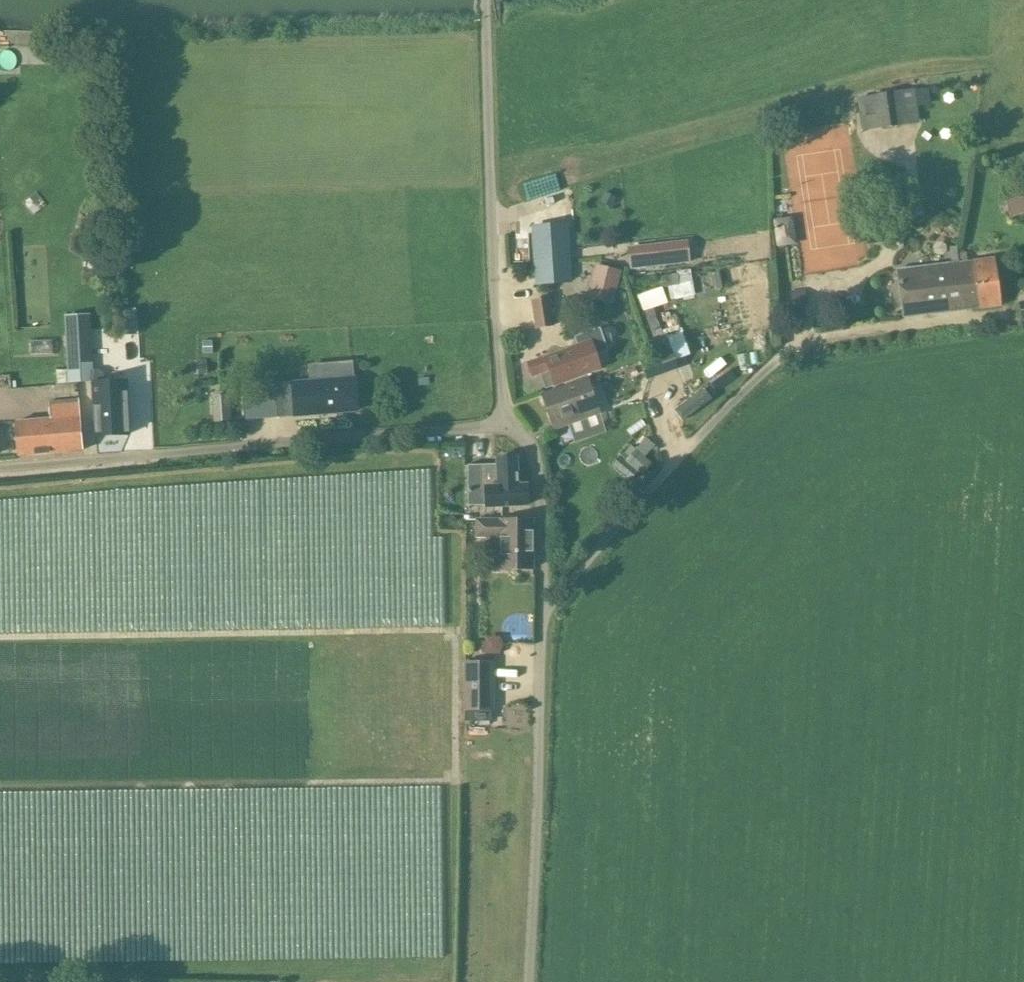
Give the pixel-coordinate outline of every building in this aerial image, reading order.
[(874,93),(878,128),(917,123),(913,89),(874,93)] [(1005,200),(1011,217),(1023,213),(1023,195),(1005,200)] [(572,281),(570,240),(533,242),(536,283),(546,282),(547,291),(572,290),(571,281),(572,281)] [(698,242),(640,249),(642,265),(700,258),(698,242)] [(961,262),(965,308),(980,306),(980,307),(1001,304),(995,257),(974,260),(974,261),(961,262)] [(965,308),(961,262),(898,270),(904,316),(965,308)] [(621,272),(597,266),(590,289),(615,296),(621,272)] [(680,284),(678,272),(661,275),(663,287),(680,284)] [(637,294),(643,310),(668,301),(662,284),(637,294)] [(808,303),(806,289),(792,291),(794,305),(808,303)] [(550,297),(532,300),(536,327),(554,325),(550,297)] [(94,369),(91,332),(90,313),(66,315),(67,333),(69,370),(92,369),(94,369)] [(600,369),(596,356),(610,351),(601,327),(574,336),(578,345),(527,363),(532,376),(550,370),(555,385),(600,369)] [(679,369),(670,344),(668,338),(651,343),(655,354),(640,359),(647,379),(679,369)] [(721,393),(738,381),(731,370),(713,381),(721,393)] [(293,407),(293,415),(357,410),(354,377),(275,383),(277,409),(293,407)] [(231,420),(230,394),(229,394),(228,378),(211,379),(211,395),(213,395),(214,421),(231,420)] [(597,405),(588,378),(542,394),(551,421),(597,405)] [(126,380),(94,381),(97,435),(129,433),(126,380)] [(706,387),(675,407),(682,417),(713,397),(706,387)] [(84,449),(80,400),(49,402),(51,419),(16,422),(19,454),(84,449)] [(630,480),(654,462),(639,442),(615,460),(630,480)] [(497,463),(468,465),(467,504),(485,503),(486,505),(528,503),(527,484),(518,484),(517,456),(497,457),(497,463)] [(477,535),(501,536),(501,566),(532,566),(533,519),(477,518),(477,535)] [(485,652),(502,651),(502,635),(484,636),(485,652)] [(466,662),(466,709),(466,721),(495,721),(495,709),(495,661),(466,662)]
